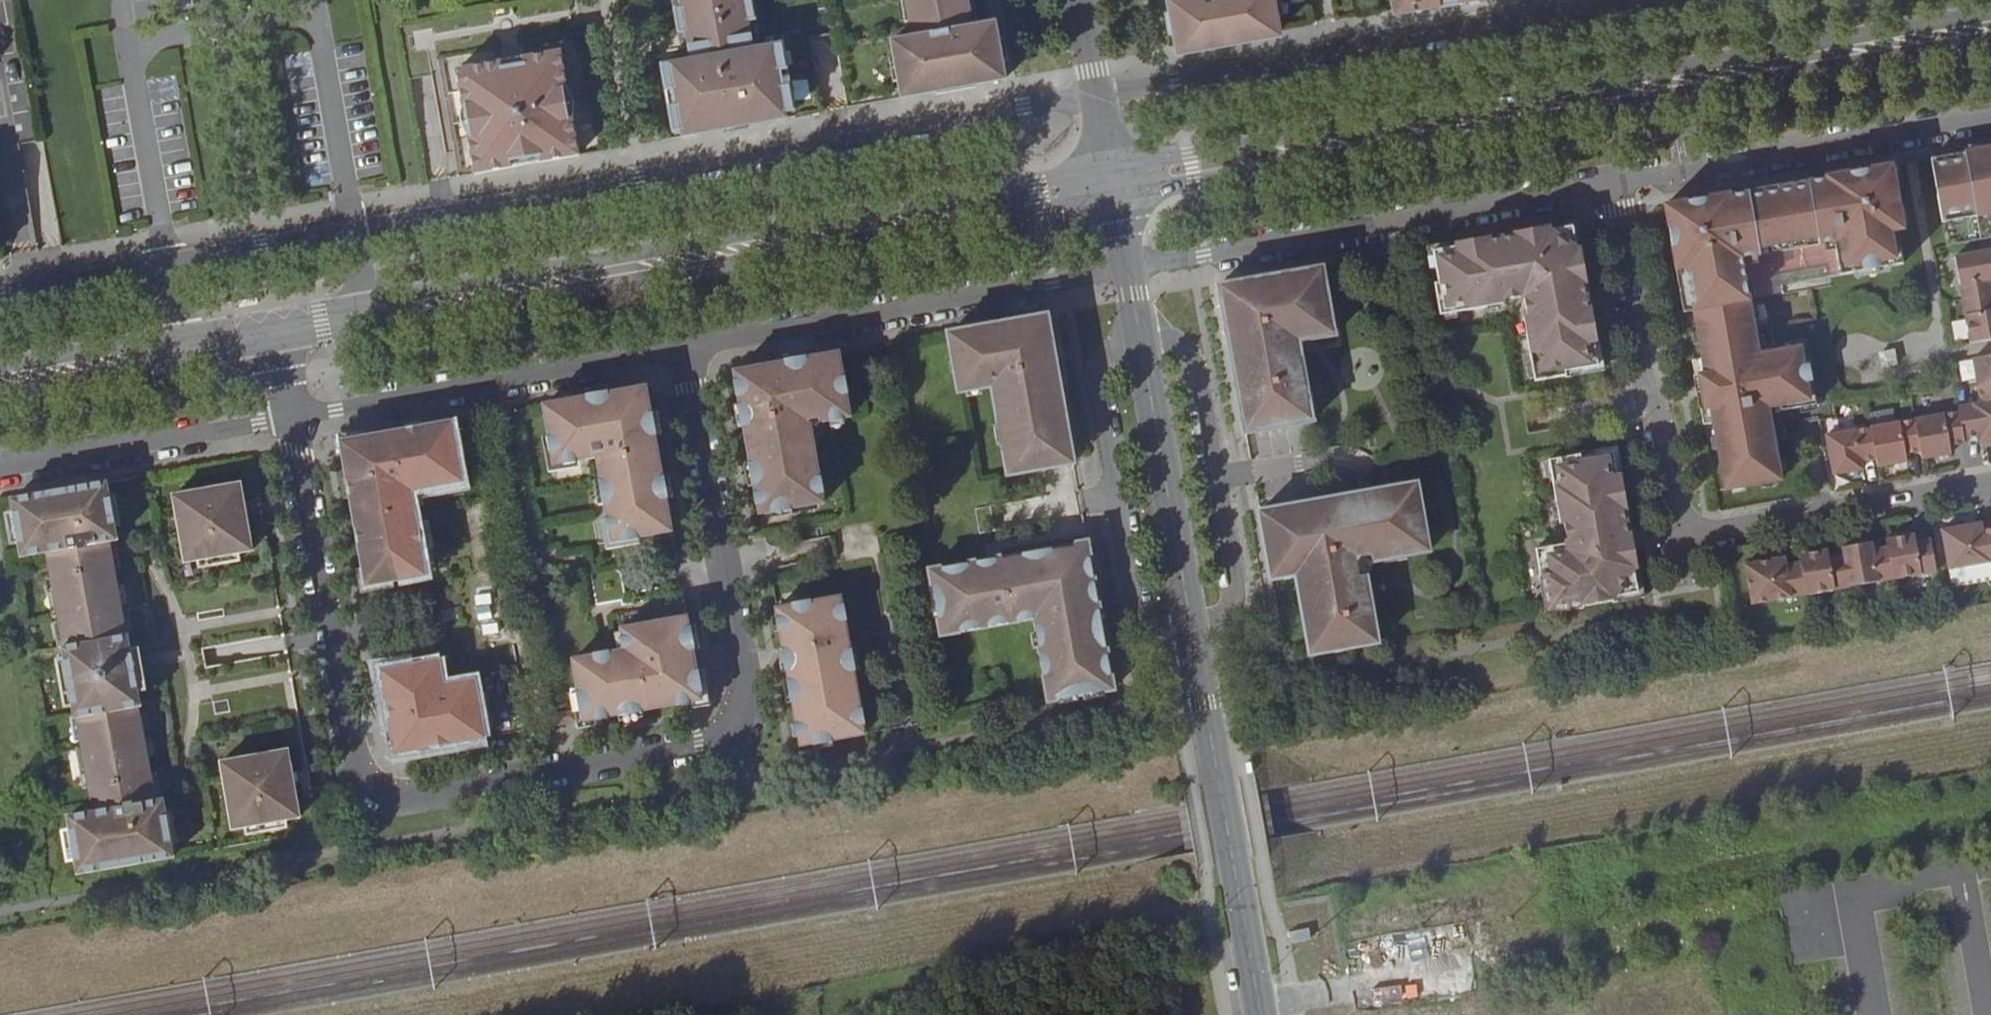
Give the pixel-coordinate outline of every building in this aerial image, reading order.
[(683,8),(675,9),(679,35),(687,33),(692,60),(662,66),(666,91),(671,90),(674,106),(669,106),(673,133),(695,130),(696,135),(723,129),(723,126),(747,122),(747,125),(776,120),(775,115),(794,112),(790,86),(785,86),(782,70),(787,69),(782,44),(753,50),(748,23),(756,21),(751,0),(681,0),(683,8)] [(912,36),(892,40),(902,98),(936,92),(935,88),(975,81),(976,85),(998,81),(988,23),(973,26),(968,0),(906,0),(912,36)] [(1177,49),(1186,47),(1178,0),(1169,0),(1177,49)] [(1186,47),(1209,43),(1208,40),(1247,33),(1248,36),(1283,30),(1278,0),(1178,0),(1186,47)] [(1395,10),(1439,2),(1439,0),(1392,0),(1395,10)] [(1208,40),(1209,43),(1248,36),(1247,33),(1208,40)] [(536,163),(579,155),(573,119),(570,120),(564,89),(568,89),(561,52),(524,58),(525,65),(495,71),(495,64),(458,71),(464,107),(467,107),(473,137),(470,138),(476,173),(513,167),(512,161),(535,157),(536,163)] [(935,88),(936,92),(976,85),(975,81),(935,88)] [(1947,246),(1990,238),(1990,148),(1931,158),(1947,246)] [(513,167),(536,163),(535,157),(512,161),(513,167)] [(1690,204),(1689,202),(1666,206),(1684,312),(1694,311),(1702,359),(1693,361),(1704,425),(1714,423),(1725,490),(1781,480),(1769,413),(1768,407),(1780,405),(1780,411),(1817,404),(1805,340),(1769,347),(1770,353),(1759,355),(1758,349),(1740,248),(1832,232),(1840,275),(1903,263),(1897,230),(1903,229),(1891,166),(1868,169),(1868,172),(1851,175),(1851,173),(1827,177),(1827,180),(1809,183),(1809,180),(1748,191),(1748,193),(1730,197),(1730,194),(1706,199),(1706,200),(1690,204)] [(1582,252),(1577,222),(1548,227),(1548,231),(1574,227),(1578,253),(1582,252)] [(1548,231),(1548,227),(1518,232),(1519,236),(1489,241),(1488,238),(1459,242),(1459,247),(1435,251),(1441,287),(1436,287),(1441,318),(1504,308),(1503,303),(1526,300),(1530,322),(1525,322),(1535,381),(1566,376),(1565,371),(1597,366),(1593,340),(1598,340),(1592,309),(1587,310),(1582,282),(1587,282),(1582,252),(1578,253),(1574,227),(1548,231)] [(1519,236),(1518,232),(1488,238),(1489,241),(1519,236)] [(1459,247),(1459,242),(1430,248),(1436,287),(1441,287),(1435,251),(1459,247)] [(1963,300),(1990,295),(1990,250),(1955,256),(1963,300)] [(1335,334),(1323,266),(1255,278),(1258,293),(1248,295),(1245,281),(1219,285),(1220,289),(1233,363),(1246,432),(1313,420),(1301,353),(1293,354),(1282,355),(1280,344),(1291,341),(1295,334),(1308,331),(1309,338),(1335,334)] [(1258,293),(1255,278),(1245,281),(1248,295),(1258,293)] [(1592,309),(1587,282),(1582,282),(1587,310),(1592,309)] [(1970,344),(1990,340),(1990,295),(1963,300),(1970,344)] [(1503,303),(1504,308),(1522,304),(1525,322),(1530,322),(1526,300),(1503,303)] [(1047,318),(1047,315),(948,333),(948,335),(1047,318)] [(1055,359),(1047,318),(948,335),(959,392),(992,386),(1009,475),(1045,468),(1044,461),(1072,456),(1062,399),(1057,369),(1049,371),(1047,361),(1055,359)] [(1603,370),(1598,340),(1593,340),(1597,366),(1565,371),(1566,376),(1603,370)] [(1293,354),(1291,341),(1280,344),(1282,355),(1293,354)] [(1769,347),(1758,349),(1759,355),(1770,353),(1769,347)] [(1880,351),(1883,367),(1899,364),(1896,348),(1880,351)] [(784,362),(735,372),(735,376),(756,490),(761,489),(766,513),(824,503),(809,419),(849,412),(839,353),(793,361),(794,369),(786,370),(784,362)] [(1973,358),(1981,403),(1990,401),(1990,355),(1973,358)] [(1057,369),(1055,359),(1047,361),(1049,371),(1057,369)] [(793,361),(784,362),(786,370),(794,369),(793,361)] [(559,403),(540,406),(550,468),(595,460),(610,542),(672,532),(661,471),(652,473),(647,443),(655,441),(650,411),(642,412),(639,396),(647,395),(646,387),(610,393),(611,398),(593,401),(595,409),(578,412),(577,404),(560,408),(559,403)] [(611,398),(610,393),(559,403),(560,408),(577,404),(578,412),(595,409),(593,401),(611,398)] [(647,395),(639,396),(642,412),(650,411),(647,395)] [(1959,412),(1964,439),(1979,436),(1980,444),(1990,442),(1990,401),(1981,403),(1958,407),(1959,412)] [(1780,405),(1768,407),(1769,413),(1780,411),(1780,405)] [(1915,420),(1922,459),(1951,454),(1950,447),(1965,444),(1964,439),(1959,412),(1915,420)] [(1870,428),(1877,467),(1907,462),(1905,454),(1920,451),(1915,420),(1870,428)] [(463,481),(453,421),(361,438),(363,451),(343,455),(366,586),(427,576),(412,490),(463,481)] [(1826,436),(1833,475),(1863,470),(1861,462),(1876,460),(1870,428),(1826,436)] [(363,451),(361,438),(341,441),(342,450),(343,455),(363,451)] [(655,441),(647,443),(652,473),(661,471),(655,441)] [(1617,449),(1581,454),(1582,458),(1613,454),(1617,479),(1622,478),(1617,449)] [(1582,603),(1582,607),(1613,602),(1612,596),(1637,593),(1633,567),(1637,566),(1632,537),(1628,538),(1623,509),(1627,508),(1622,478),(1617,479),(1613,454),(1582,458),(1581,454),(1549,460),(1559,518),(1565,517),(1569,539),(1563,540),(1535,546),(1541,576),(1545,576),(1551,607),(1582,603)] [(1044,461),(1045,468),(1073,463),(1072,456),(1044,461)] [(38,495),(12,500),(15,513),(20,543),(22,556),(31,555),(51,664),(58,706),(77,816),(69,817),(72,836),(76,860),(78,874),(173,857),(163,800),(155,802),(152,782),(139,706),(141,706),(138,692),(131,651),(128,636),(125,636),(111,554),(109,541),(117,539),(115,522),(109,523),(106,506),(111,501),(107,483),(75,489),(77,496),(39,502),(38,495)] [(241,484),(181,495),(184,511),(177,513),(186,562),(200,559),(240,552),(254,550),(241,484)] [(1311,654),(1378,642),(1366,575),(1361,575),(1352,577),(1350,566),(1359,563),(1361,557),(1372,555),(1373,561),(1401,555),(1388,487),(1320,500),(1322,511),(1311,513),(1309,502),(1260,511),(1266,546),(1272,579),(1296,575),(1311,654)] [(75,489),(38,495),(39,502),(77,496),(75,489)] [(761,489),(756,490),(760,514),(766,513),(761,489)] [(184,511),(181,495),(174,496),(177,513),(184,511)] [(1320,500),(1309,502),(1311,513),(1322,511),(1320,500)] [(115,522),(111,501),(106,506),(109,523),(115,522)] [(1628,538),(1632,537),(1627,508),(1623,509),(1628,538)] [(15,513),(6,515),(11,544),(20,543),(15,513)] [(1559,518),(1563,540),(1569,539),(1565,517),(1559,518)] [(1982,529),(1981,522),(1941,529),(1949,568),(1990,560),(1990,528),(1982,529)] [(1893,578),(1936,570),(1930,539),(1916,541),(1915,534),(1886,539),(1887,546),(1893,578)] [(1089,550),(1087,541),(1051,548),(1054,557),(1089,550)] [(1849,586),(1893,578),(1887,547),(1872,550),(1871,542),(1842,547),(1844,555),(1849,586)] [(1033,618),(1048,701),(1114,690),(1107,653),(1098,601),(1090,602),(1087,586),(1095,585),(1089,550),(1054,557),(1051,548),(996,559),(998,566),(987,568),(986,560),(929,570),(941,635),(1033,618)] [(1806,594),(1849,586),(1844,555),(1829,557),(1828,550),(1799,555),(1800,563),(1806,594)] [(241,560),(240,552),(200,559),(201,567),(241,560)] [(1806,594),(1800,563),(1786,565),(1784,558),(1746,564),(1753,603),(1806,594)] [(996,559),(986,560),(987,568),(998,566),(996,559)] [(1352,577),(1361,575),(1359,563),(1350,566),(1352,577)] [(1612,596),(1613,602),(1643,597),(1637,566),(1633,567),(1637,593),(1612,596)] [(1541,576),(1547,613),(1582,607),(1582,603),(1551,607),(1545,576),(1541,576)] [(1090,602),(1098,601),(1095,585),(1087,586),(1090,602)] [(840,594),(784,605),(791,644),(793,643),(796,659),(786,660),(797,722),(803,721),(807,744),(865,734),(840,594)] [(784,605),(776,606),(786,660),(796,659),(793,643),(791,644),(784,605)] [(687,617),(625,628),(629,648),(572,660),(581,704),(583,714),(612,709),(613,715),(635,712),(633,704),(660,699),(661,707),(697,701),(695,688),(699,687),(687,617)] [(131,651),(138,692),(146,690),(139,649),(131,651)] [(441,660),(381,670),(387,701),(394,700),(398,721),(391,723),(396,754),(486,738),(476,679),(445,685),(441,660)] [(660,699),(633,704),(635,712),(661,707),(660,699)] [(394,700),(387,701),(391,723),(398,721),(394,700)] [(612,709),(583,714),(584,720),(613,715),(612,709)] [(555,726),(578,722),(576,710),(553,714),(555,726)] [(803,721),(797,722),(801,745),(807,744),(803,721)] [(246,827),(287,820),(300,817),(294,784),(288,751),(221,763),(232,829),(246,827)] [(288,827),(287,820),(246,827),(247,834),(288,827)] [(72,836),(63,837),(67,862),(76,860),(72,836)]
